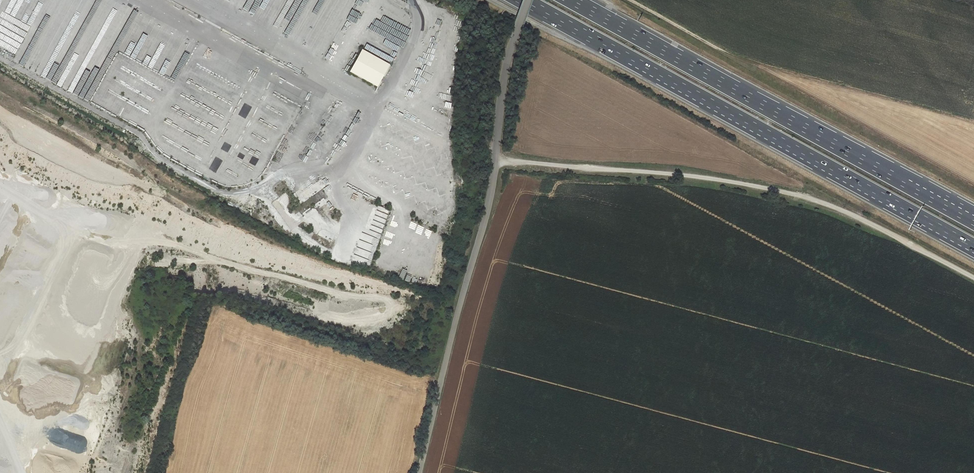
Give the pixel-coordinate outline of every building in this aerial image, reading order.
[(352,7),(358,10),(361,5),(362,6),(364,1),(363,0),(356,0),(352,7)] [(356,16),(358,12),(352,8),(349,13),(356,16)] [(431,16),(430,21),(439,25),(441,20),(431,16)] [(28,31),(30,27),(19,21),(17,26),(28,31)] [(26,36),(22,45),(7,38),(5,43),(19,49),(13,61),(29,68),(38,72),(37,28),(32,39),(26,36)] [(376,87),(388,64),(360,49),(348,72),(376,87)] [(390,63),(392,58),(379,52),(377,57),(390,63)] [(86,94),(98,70),(93,67),(78,97),(87,102),(90,96),(86,94)] [(324,229),(321,236),(331,241),(334,233),(324,229)]
